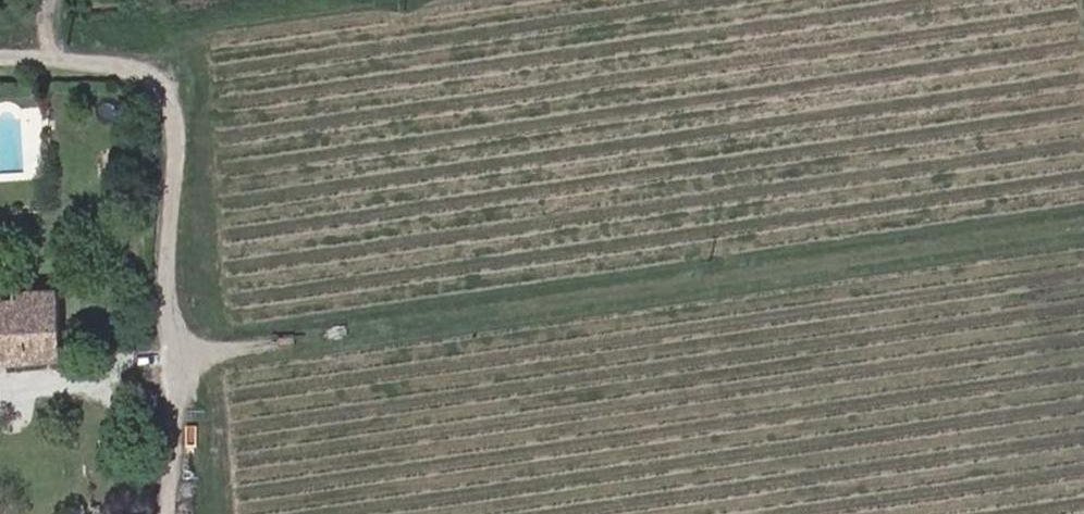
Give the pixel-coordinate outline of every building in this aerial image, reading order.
[(61,364),(53,298),(9,303),(9,298),(0,299),(0,372),(61,364)]
